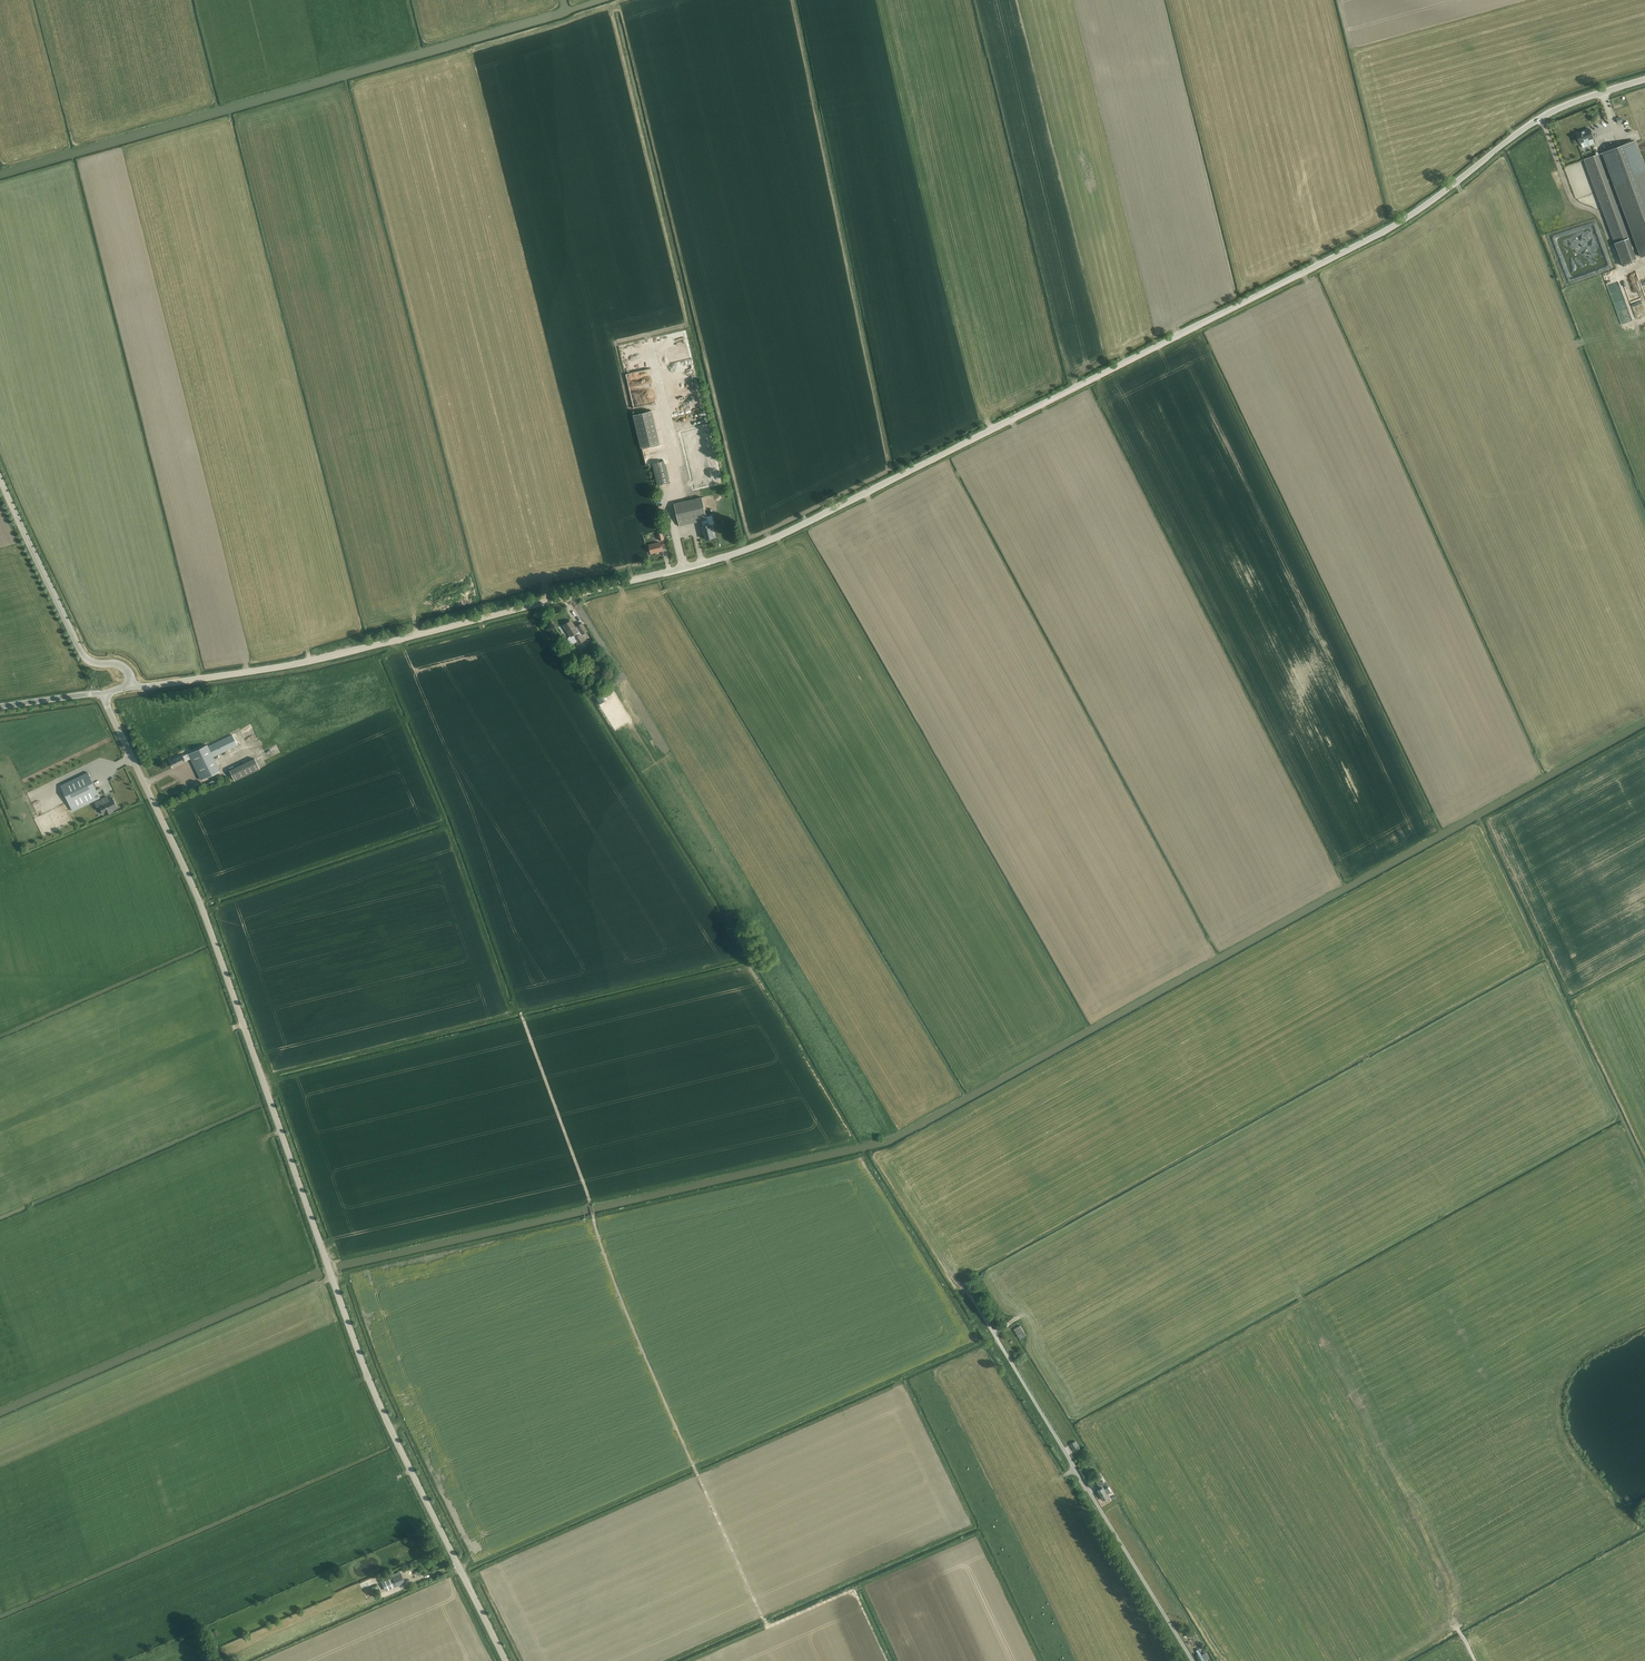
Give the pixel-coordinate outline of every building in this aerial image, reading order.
[(1593,138),(1590,129),(1577,133),(1578,136),(1577,136),(1578,141),(1579,140),(1580,143),(1593,138)] [(1644,256),(1644,168),(1635,140),(1604,152),(1642,257),(1644,256)] [(1585,159),(1623,264),(1635,259),(1596,155),(1585,159)] [(689,366),(692,381),(698,379),(693,359),(690,360),(691,364),(687,365),(687,366),(689,366)] [(652,411),(633,415),(641,448),(660,443),(652,411)] [(712,424),(681,432),(696,493),(727,485),(712,424)] [(652,463),(657,485),(669,482),(664,461),(652,463)] [(706,539),(714,537),(711,525),(709,525),(708,519),(707,519),(702,497),(674,504),(679,526),(703,520),(704,526),(703,527),(706,539)] [(649,545),(651,553),(662,550),(660,542),(649,545)] [(564,625),(567,630),(571,636),(568,638),(567,639),(570,644),(573,644),(576,641),(577,642),(576,643),(577,645),(583,640),(580,635),(582,634),(587,631),(582,623),(577,626),(578,627),(576,628),(570,620),(564,625)] [(590,685),(595,688),(601,680),(596,677),(590,685)] [(182,755),(175,758),(170,760),(174,767),(185,761),(185,760),(190,757),(201,780),(219,771),(212,757),(237,745),(232,735),(207,747),(207,745),(189,754),(188,753),(182,756),(182,755)] [(255,758),(229,770),(234,781),(259,768),(255,758)] [(93,774),(90,775),(93,782),(108,774),(104,765),(91,771),(93,774)] [(87,772),(60,785),(72,811),(100,798),(87,772)] [(106,795),(94,802),(96,806),(99,805),(103,814),(104,813),(105,815),(113,811),(113,809),(117,806),(113,797),(108,799),(106,795)] [(1014,1328),(1020,1339),(1027,1335),(1021,1325),(1014,1328)] [(1075,1441),(1070,1444),(1074,1452),(1080,1448),(1075,1441)] [(1103,1500),(1108,1496),(1107,1495),(1111,1492),(1108,1488),(1105,1490),(1103,1487),(1102,1488),(1101,1486),(1104,1484),(1103,1481),(1101,1481),(1098,1476),(1094,1478),(1099,1487),(1097,1488),(1098,1490),(1097,1491),(1103,1500)] [(386,1591),(396,1586),(396,1587),(405,1583),(401,1573),(392,1577),(392,1578),(382,1582),(386,1591)] [(1209,1658),(1206,1653),(1204,1650),(1199,1653),(1201,1657),(1202,1660),(1204,1659),(1205,1660),(1209,1658)]
